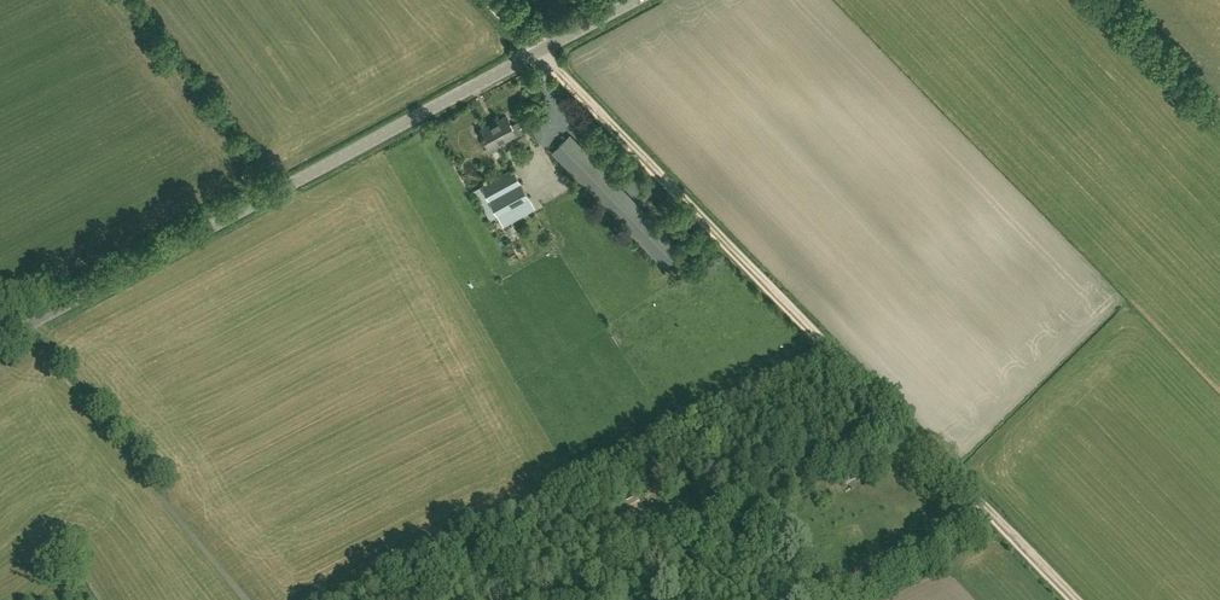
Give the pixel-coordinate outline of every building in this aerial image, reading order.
[(527,114),(535,104),(525,97),(518,108),(527,114)] [(499,143),(516,134),(517,135),(529,128),(523,117),(511,124),(506,116),(480,130),(485,139),(483,140),(489,152),(501,145),(499,143)] [(665,269),(683,251),(570,134),(551,152),(665,269)] [(534,206),(532,204),(512,168),(481,185),(503,223),(534,206)] [(844,486),(854,480),(848,469),(838,475),(844,486)]
